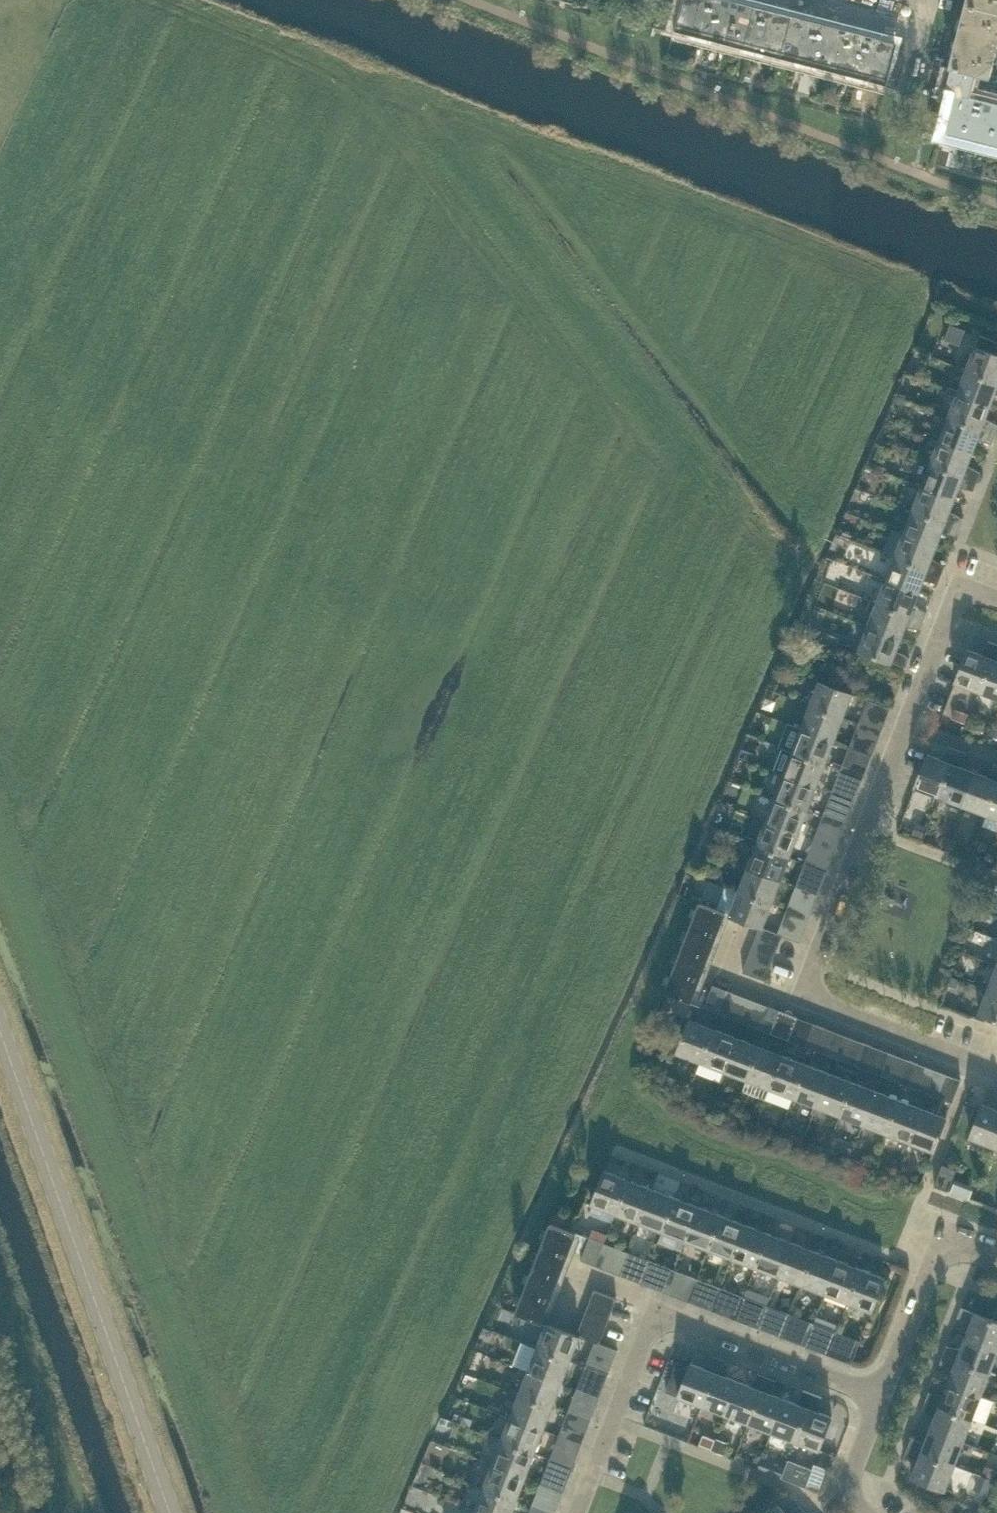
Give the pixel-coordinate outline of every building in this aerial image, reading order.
[(672,28),(883,81),(894,41),(736,0),(679,0),(672,28)] [(967,1),(996,9),(996,0),(967,0),(967,1)] [(967,1),(950,65),(961,67),(977,71),(991,75),(996,54),(996,53),(996,9),(967,1)] [(975,82),(977,71),(961,67),(955,90),(954,90),(943,132),(996,146),(996,101),(971,95),(975,82)] [(946,337),(960,343),(966,328),(952,323),(946,337)] [(980,333),(975,346),(967,368),(996,380),(996,339),(980,333)] [(967,368),(958,391),(991,404),(996,392),(996,380),(967,368)] [(991,404),(958,391),(949,414),(996,432),(996,430),(996,422),(986,417),(991,404)] [(993,442),(996,432),(949,414),(940,438),(973,451),(978,438),(993,442)] [(968,463),(973,451),(940,438),(931,461),(978,479),(982,470),(968,463)] [(975,489),(978,479),(931,461),(922,485),(955,497),(960,485),(975,489)] [(885,475),(887,471),(888,467),(876,462),(873,471),(885,475)] [(951,510),(955,497),(922,485),(914,507),(960,525),(964,516),(951,510)] [(957,535),(960,525),(914,507),(905,531),(937,544),(942,531),(957,535)] [(933,556),(937,544),(905,531),(896,554),(942,572),(946,563),(933,556)] [(939,582),(942,572),(896,554),(888,574),(882,572),(881,575),(887,578),(919,590),(924,578),(939,582)] [(915,603),(919,590),(887,578),(878,601),(925,619),(928,609),(915,603)] [(921,628),(925,619),(878,601),(869,624),(902,636),(906,624),(921,628)] [(897,649),(902,636),(869,624),(860,647),(859,647),(859,648),(893,661),(894,660),(907,665),(910,656),(897,649)] [(996,646),(996,642),(989,639),(981,652),(970,648),(970,647),(969,647),(956,681),(957,681),(981,690),(996,646)] [(981,690),(996,696),(996,646),(981,690)] [(853,693),(854,692),(820,679),(819,680),(820,680),(811,703),(844,716),(853,693)] [(869,697),(861,717),(872,721),(884,725),(891,706),(869,697)] [(835,739),(844,716),(811,703),(802,726),(835,739)] [(966,721),(970,712),(957,707),(953,716),(966,721)] [(869,730),(872,721),(861,717),(858,726),(869,730)] [(872,721),(869,730),(880,735),(884,725),(872,721)] [(826,762),(835,739),(802,726),(793,749),(826,762)] [(858,726),(843,763),(855,767),(866,771),(880,735),(869,730),(858,726)] [(940,794),(958,747),(948,744),(942,757),(930,752),(929,751),(916,786),(917,786),(917,785),(940,794)] [(783,746),(775,769),(784,773),(817,785),(826,762),(793,749),(783,746)] [(964,765),(967,751),(958,747),(940,794),(963,803),(976,770),(964,765)] [(995,761),(988,775),(976,770),(963,803),(987,812),(996,785),(996,762),(995,761)] [(851,777),(855,767),(843,763),(840,772),(851,777)] [(855,767),(851,777),(862,781),(866,771),(855,767)] [(840,772),(826,809),(837,813),(848,818),(862,781),(851,777),(840,772)] [(808,809),(817,785),(784,773),(775,796),(808,809)] [(987,812),(996,816),(996,785),(987,812)] [(799,832),(808,809),(775,796),(766,819),(799,832)] [(833,823),(837,813),(826,809),(822,819),(833,823)] [(837,813),(833,823),(844,827),(848,818),(837,813)] [(790,855),(799,832),(766,819),(757,843),(790,855)] [(822,819),(808,856),(819,860),(830,865),(844,827),(833,823),(822,819)] [(953,847),(956,839),(945,834),(942,842),(953,847)] [(782,878),(790,855),(757,843),(748,866),(782,878)] [(815,870),(819,860),(808,856),(804,866),(815,870)] [(819,860),(815,870),(826,874),(830,865),(819,860)] [(773,902),(782,878),(748,866),(739,889),(773,902)] [(804,866),(790,902),(801,907),(812,911),(826,874),(815,870),(804,866)] [(764,925),(773,902),(739,889),(731,912),(730,912),(730,913),(760,925),(763,926),(764,926),(764,925)] [(718,933),(727,910),(701,900),(692,923),(700,926),(718,933)] [(797,916),(801,907),(790,902),(786,912),(797,916)] [(801,907),(797,916),(809,920),(812,911),(801,907)] [(783,933),(801,940),(809,920),(797,916),(786,912),(779,932),(783,933)] [(718,933),(700,926),(692,923),(683,945),(709,955),(718,933)] [(764,926),(763,926),(760,925),(756,935),(779,944),(783,933),(779,932),(764,926)] [(775,956),(779,944),(756,935),(752,947),(775,956)] [(700,978),(709,955),(683,945),(675,968),(700,978)] [(770,967),(775,956),(752,947),(748,958),(770,967)] [(769,969),(770,967),(748,958),(743,970),(766,978),(769,969)] [(989,987),(996,990),(996,966),(989,987)] [(692,1000),(700,978),(675,968),(666,991),(692,1000)] [(703,1005),(718,1011),(727,988),(712,982),(703,1005)] [(989,987),(980,1010),(979,1011),(996,1017),(996,990),(989,987)] [(725,1013),(733,991),(727,988),(718,1011),(725,1013)] [(770,1005),(733,991),(725,1013),(761,1027),(766,1016),(770,1005)] [(766,1016),(775,1019),(780,1008),(770,1005),(766,1016)] [(775,1019),(771,1031),(808,1045),(812,1034),(817,1022),(780,1008),(775,1019)] [(771,1031),(775,1019),(766,1016),(761,1027),(771,1031)] [(691,1018),(691,1017),(690,1017),(677,1051),(678,1052),(679,1051),(702,1060),(714,1027),(691,1018)] [(812,1034),(822,1037),(826,1026),(817,1022),(812,1034)] [(822,1037),(817,1049),(855,1063),(859,1051),(863,1040),(826,1026),(822,1037)] [(724,1069),(737,1035),(714,1027),(702,1060),(724,1069)] [(817,1049),(822,1037),(812,1034),(808,1045),(817,1049)] [(748,1078),(760,1044),(737,1035),(724,1069),(748,1078)] [(859,1051),(869,1055),(873,1044),(863,1040),(859,1051)] [(771,1086),(784,1053),(760,1044),(748,1078),(771,1086)] [(910,1058),(873,1044),(869,1055),(864,1067),(901,1081),(905,1069),(910,1058)] [(864,1067),(869,1055),(859,1051),(855,1063),(859,1065),(864,1067)] [(794,1095),(807,1062),(784,1053),(771,1086),(794,1095)] [(905,1069),(915,1073),(919,1062),(910,1058),(905,1069)] [(815,1112),(818,1104),(830,1071),(807,1062),(794,1095),(815,1103),(812,1111),(815,1112)] [(955,1075),(919,1062),(915,1073),(910,1084),(946,1098),(955,1075)] [(910,1084),(915,1073),(905,1069),(901,1081),(910,1084)] [(841,1113),(854,1080),(830,1071),(818,1104),(841,1113)] [(953,1101),(962,1078),(955,1075),(946,1098),(953,1101)] [(861,1129),(864,1122),(877,1089),(854,1080),(841,1113),(862,1121),(859,1128),(861,1129)] [(887,1131),(900,1098),(877,1089),(864,1122),(887,1131)] [(910,1140),(923,1106),(900,1098),(887,1131),(910,1140)] [(996,1140),(996,1107),(985,1103),(985,1102),(984,1102),(971,1136),(972,1136),(972,1135),(995,1144),(996,1140)] [(946,1115),(923,1106),(910,1140),(933,1148),(933,1149),(934,1149),(947,1115),(946,1115)] [(957,1168),(949,1165),(943,1162),(935,1184),(949,1189),(957,1168)] [(607,1169),(607,1168),(606,1168),(599,1186),(593,1202),(594,1203),(594,1202),(617,1211),(629,1178),(607,1169)] [(958,1175),(952,1189),(974,1197),(980,1183),(958,1175)] [(640,1220),(652,1186),(629,1178),(617,1211),(640,1220)] [(663,1229),(676,1196),(652,1186),(640,1220),(663,1229)] [(686,1238),(699,1204),(677,1196),(676,1196),(663,1229),(686,1238)] [(709,1246),(722,1213),(699,1204),(686,1238),(709,1246)] [(565,1223),(567,1215),(554,1211),(552,1218),(565,1223)] [(733,1255),(745,1222),(722,1213),(709,1246),(733,1255)] [(569,1253),(577,1231),(551,1221),(543,1243),(569,1253)] [(756,1264),(769,1231),(745,1222),(733,1255),(756,1264)] [(780,1273),(792,1240),(769,1231),(756,1264),(780,1273)] [(579,1257),(595,1263),(603,1240),(587,1234),(579,1257)] [(610,1243),(603,1240),(595,1263),(601,1265),(610,1243)] [(803,1282),(815,1249),(792,1240),(780,1273),(803,1282)] [(569,1253),(543,1243),(534,1266),(560,1276),(569,1253)] [(647,1257),(610,1243),(601,1265),(638,1279),(643,1268),(647,1257)] [(826,1291),(838,1258),(815,1249),(803,1282),(826,1291)] [(643,1268),(652,1272),(657,1260),(647,1257),(643,1268)] [(849,1300),(861,1267),(838,1258),(826,1291),(849,1300)] [(693,1274),(657,1260),(652,1272),(648,1283),(685,1297),(689,1286),(693,1274)] [(560,1276),(534,1266),(525,1289),(551,1299),(560,1276)] [(885,1275),(885,1276),(861,1267),(849,1300),(872,1309),(873,1310),(886,1275),(885,1275)] [(648,1283),(652,1272),(643,1268),(638,1279),(648,1283)] [(689,1286),(698,1290),(703,1278),(693,1274),(689,1286)] [(740,1292),(703,1278),(698,1290),(694,1301),(731,1315),(735,1305),(740,1292)] [(694,1301),(698,1290),(689,1286),(685,1297),(694,1301)] [(613,1308),(617,1297),(595,1288),(591,1299),(613,1308)] [(543,1320),(551,1299),(525,1289),(517,1312),(543,1321),(543,1320)] [(735,1305),(745,1308),(750,1296),(740,1292),(735,1305)] [(786,1310),(750,1296),(745,1308),(741,1319),(778,1333),(782,1322),(786,1310)] [(609,1320),(613,1308),(591,1299),(586,1311),(609,1320)] [(741,1319),(745,1308),(735,1305),(731,1315),(741,1319)] [(963,1306),(962,1306),(958,1315),(971,1322),(967,1334),(996,1346),(996,1319),(975,1310),(975,1311),(963,1306)] [(782,1322),(791,1326),(796,1314),(786,1310),(782,1322)] [(605,1330),(609,1320),(586,1311),(582,1322),(605,1330)] [(828,1339),(833,1328),(796,1314),(791,1326),(788,1335),(787,1337),(824,1351),(828,1339)] [(581,1335),(578,1334),(547,1322),(546,1323),(547,1323),(538,1346),(541,1347),(571,1359),(580,1336),(581,1336),(581,1335)] [(600,1342),(605,1330),(582,1322),(578,1334),(581,1335),(596,1340),(600,1342)] [(788,1335),(791,1326),(782,1322),(778,1333),(787,1337),(788,1335)] [(828,1339),(838,1343),(842,1331),(833,1328),(828,1339)] [(862,1339),(842,1331),(838,1343),(834,1354),(853,1362),(862,1339)] [(996,1355),(996,1346),(967,1334),(962,1346),(948,1343),(944,1352),(991,1370),(996,1355)] [(834,1354),(838,1343),(828,1339),(824,1351),(834,1354)] [(596,1340),(588,1359),(600,1364),(611,1368),(618,1349),(602,1343),(600,1342),(596,1340)] [(571,1359),(541,1347),(538,1346),(529,1369),(541,1374),(562,1382),(571,1359)] [(982,1393),(991,1370),(944,1352),(941,1362),(954,1369),(949,1381),(982,1393)] [(703,1403),(721,1356),(712,1353),(705,1366),(693,1361),(692,1360),(679,1395),(680,1395),(680,1394),(703,1403)] [(726,1374),(730,1360),(721,1356),(703,1403),(727,1412),(739,1379),(726,1374)] [(597,1373),(600,1364),(588,1359),(585,1369),(597,1373)] [(600,1364),(597,1373),(607,1378),(611,1368),(600,1364)] [(562,1382),(541,1374),(529,1369),(520,1392),(541,1400),(553,1405),(562,1382)] [(597,1373),(585,1369),(571,1406),(583,1410),(593,1414),(607,1378),(597,1373)] [(750,1421),(767,1374),(758,1371),(751,1383),(739,1379),(727,1412),(750,1421)] [(670,1379),(671,1376),(666,1374),(665,1377),(663,1377),(655,1399),(665,1403),(672,1385),(670,1385),(672,1380),(670,1379)] [(773,1392),(777,1378),(767,1374),(750,1421),(773,1430),(786,1397),(773,1392)] [(973,1417),(982,1393),(949,1381),(944,1393),(930,1390),(926,1399),(973,1417)] [(796,1438),(814,1392),(804,1388),(798,1401),(786,1397),(773,1430),(796,1438)] [(553,1405),(541,1400),(520,1392),(511,1416),(541,1427),(544,1428),(553,1405)] [(819,1410),(823,1395),(814,1392),(796,1438),(819,1447),(819,1448),(820,1448),(833,1414),(832,1414),(819,1410)] [(468,1408),(471,1400),(458,1395),(455,1403),(468,1408)] [(964,1440),(973,1417),(926,1399),(923,1408),(936,1415),(931,1428),(964,1440)] [(579,1420),(583,1410),(571,1406),(567,1415),(579,1420)] [(583,1410),(579,1420),(589,1424),(593,1414),(583,1410)] [(579,1420),(567,1415),(553,1452),(565,1457),(575,1461),(589,1424),(579,1420)] [(544,1428),(541,1427),(511,1416),(502,1439),(535,1452),(544,1428)] [(452,1429),(455,1421),(444,1417),(441,1425),(452,1429)] [(955,1464),(964,1440),(931,1428),(926,1440),(912,1436),(908,1446),(955,1464)] [(712,1449),(717,1437),(705,1432),(700,1445),(712,1449)] [(717,1437),(712,1449),(724,1453),(728,1441),(717,1437)] [(526,1475),(535,1452),(502,1439),(493,1462),(526,1475)] [(946,1486),(955,1464),(908,1446),(905,1455),(918,1462),(913,1474),(912,1475),(946,1488),(947,1487),(946,1486)] [(561,1467),(565,1457),(553,1452),(549,1462),(561,1467)] [(565,1457),(561,1467),(572,1470),(575,1461),(565,1457)] [(782,1476),(785,1466),(762,1458),(761,1461),(758,1467),(782,1476)] [(789,1459),(782,1476),(792,1480),(795,1481),(806,1485),(810,1474),(811,1472),(812,1468),(789,1459)] [(517,1498),(526,1475),(493,1462),(485,1486),(517,1498)] [(561,1467),(549,1462),(535,1499),(547,1504),(557,1508),(572,1470),(561,1467)] [(987,1465),(984,1473),(992,1476),(995,1468),(987,1465)] [(991,1477),(983,1474),(979,1473),(973,1487),(989,1493),(995,1479),(991,1477)] [(517,1498),(485,1486),(476,1509),(487,1512),(512,1512),(517,1498)] [(547,1504),(535,1499),(531,1508),(543,1512),(547,1504)] [(779,1503),(778,1502),(767,1512),(803,1512),(806,1510),(800,1503),(787,1512),(779,1503)] [(543,1512),(555,1512),(557,1508),(547,1504),(543,1512)]
